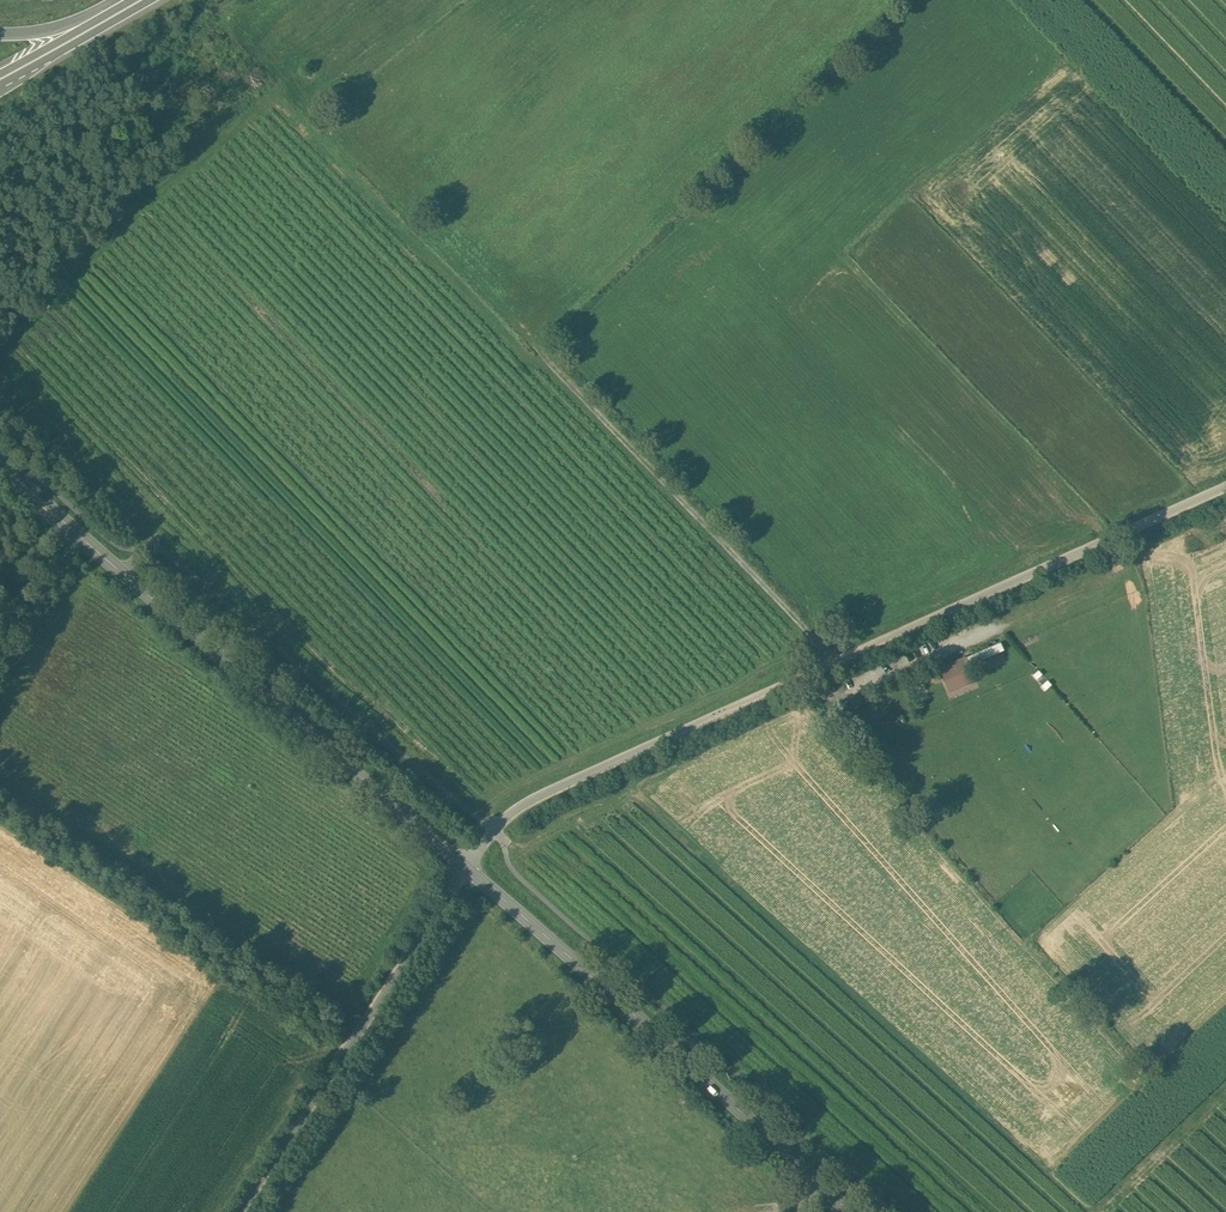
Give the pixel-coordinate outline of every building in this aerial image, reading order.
[(998,644),(967,658),(970,665),(1002,652),(998,644)] [(972,678),(964,659),(941,669),(949,687),(972,678)]
